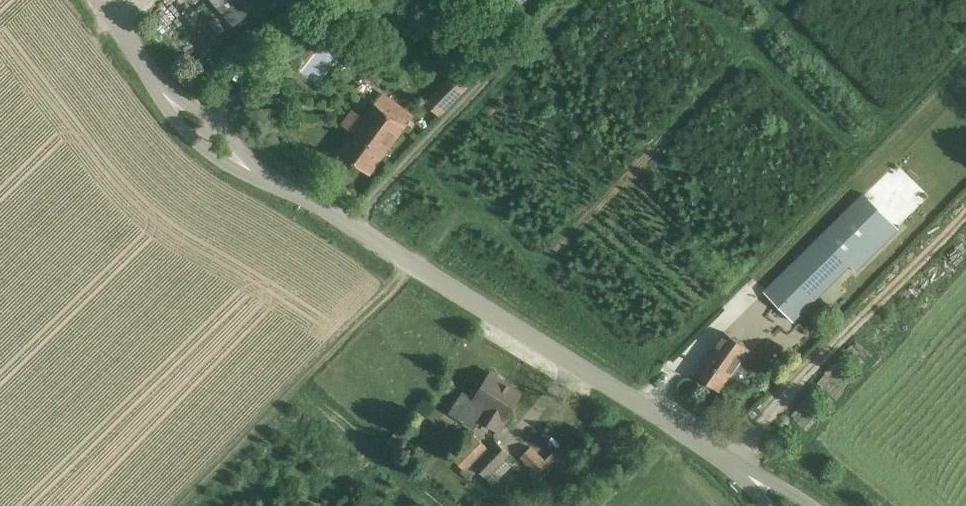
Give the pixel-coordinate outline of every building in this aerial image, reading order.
[(233,27),(269,0),(213,0),(233,27)] [(511,13),(525,0),(500,0),(511,13)] [(455,73),(427,102),(441,115),(469,87),(455,73)] [(354,132),(339,152),(370,174),(406,126),(375,104),(365,118),(354,132)] [(855,271),(899,228),(864,193),(822,236),(855,271)] [(821,237),(764,292),(794,321),(850,266),(821,237)] [(720,390),(750,352),(727,334),(697,372),(720,390)] [(523,392),(492,372),(474,399),(475,400),(475,401),(462,392),(447,415),(473,431),(479,421),(500,434),(509,420),(506,418),(523,392)] [(469,480),(478,470),(487,479),(488,478),(494,484),(510,467),(504,461),(510,455),(497,441),(486,453),(483,450),(486,446),(473,433),(451,456),(464,468),(460,472),(469,480)] [(395,448),(401,440),(395,434),(387,442),(395,448)] [(531,446),(521,457),(538,474),(548,464),(549,463),(546,460),(531,446)]
